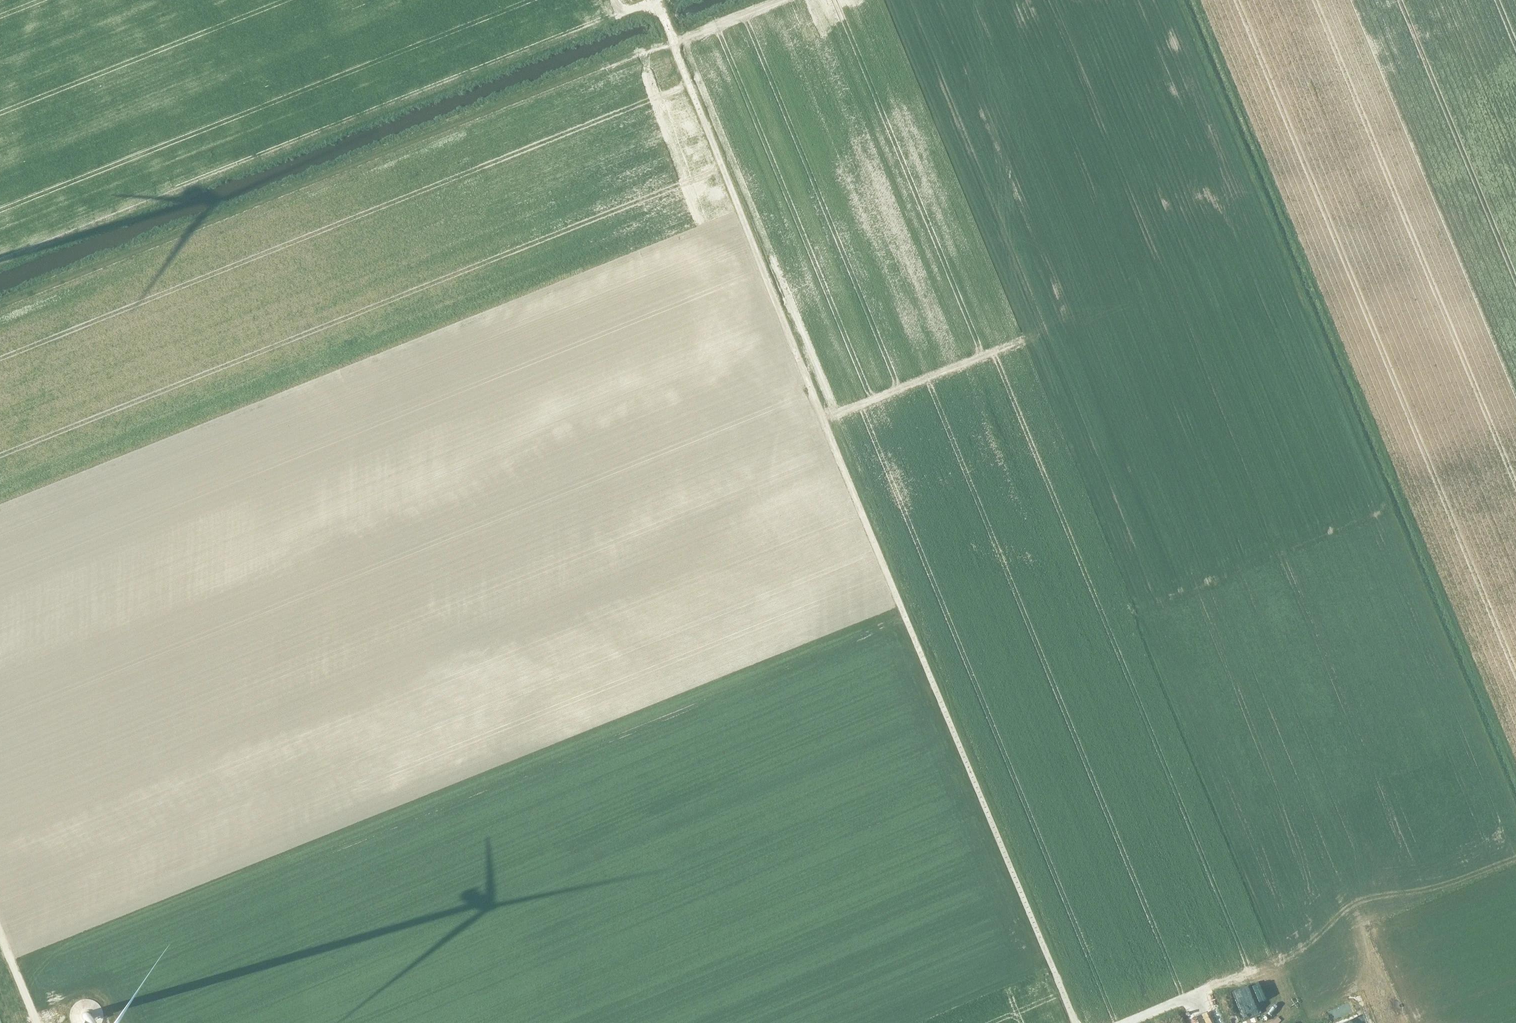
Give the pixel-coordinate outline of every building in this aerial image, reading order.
[(87,1011),(86,1011),(85,1011),(84,1011),(83,1012),(82,1013),(81,1014),(81,1015),(81,1016),(81,1017),(81,1018),(81,1019),(82,1019),(82,1020),(83,1020),(83,1021),(84,1021),(85,1021),(85,1022),(86,1022),(87,1022),(88,1022),(88,1021),(89,1021),(90,1021),(90,1020),(91,1020),(91,1019),(92,1019),(92,1018),(92,1017),(92,1016),(92,1015),(92,1014),(91,1013),(90,1012),(89,1011),(88,1011),(87,1011)]
